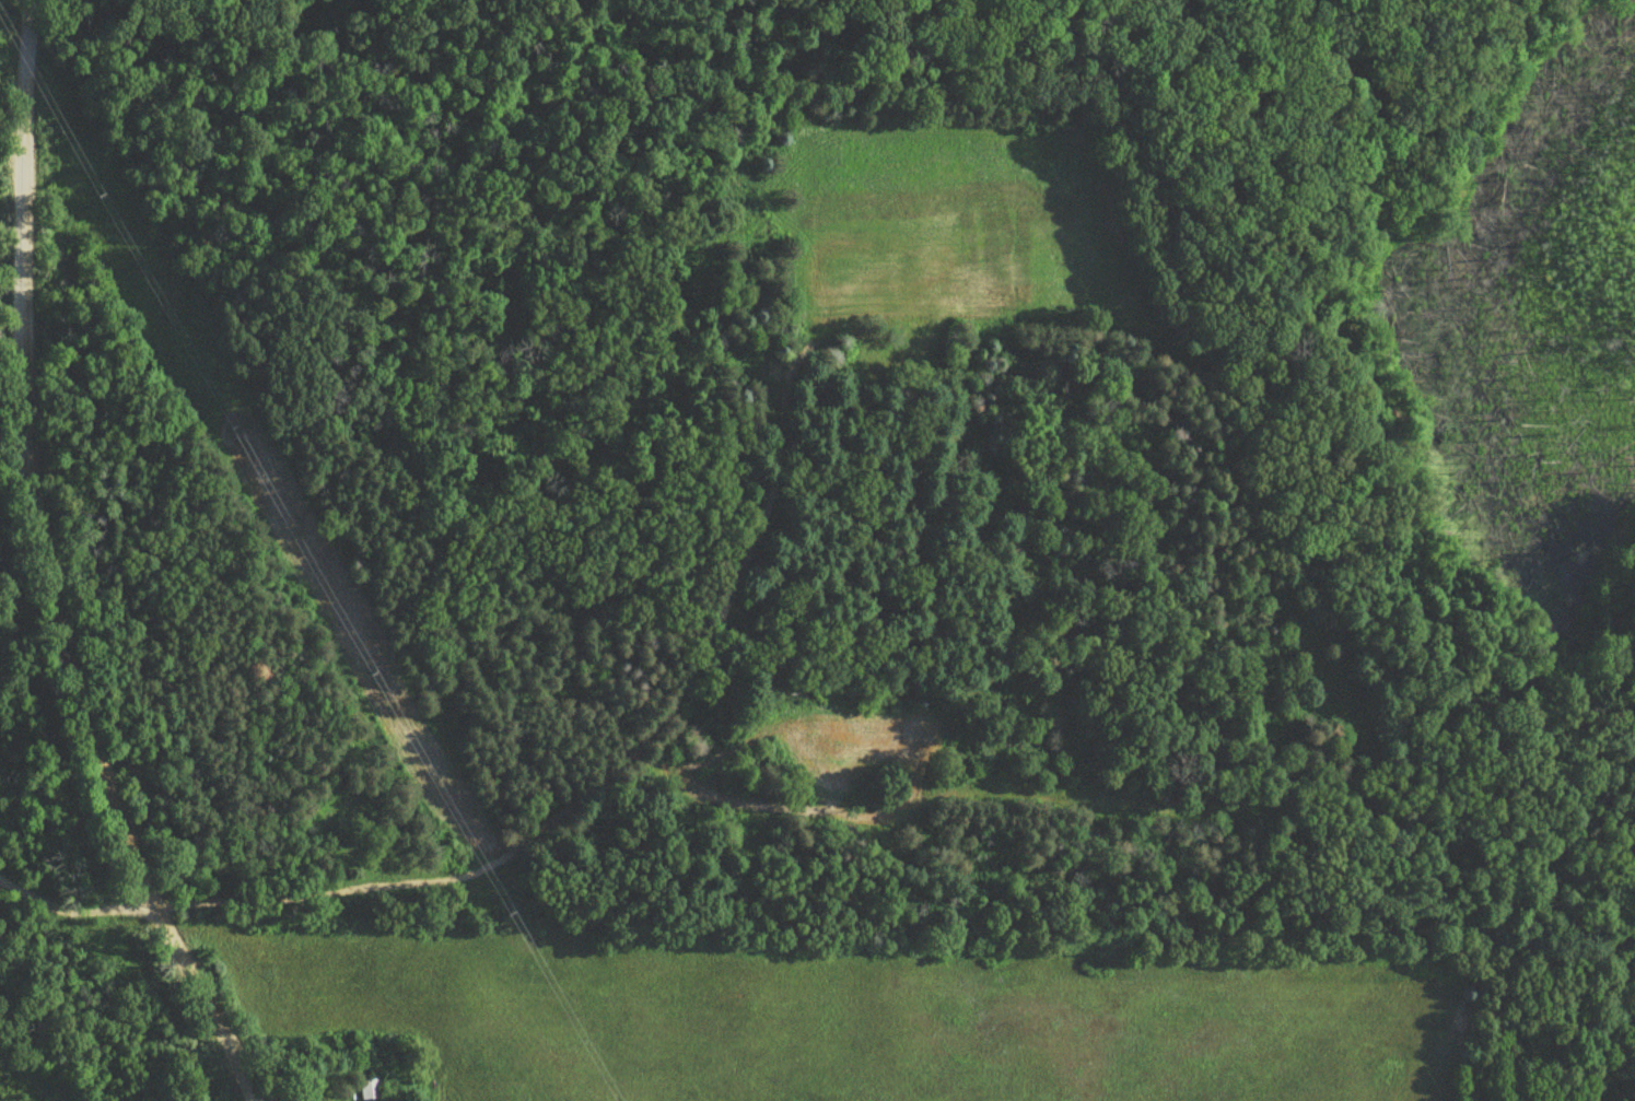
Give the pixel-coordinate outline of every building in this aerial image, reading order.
[(381,1079),(361,1079),(361,1100),(381,1100),(381,1079)]
